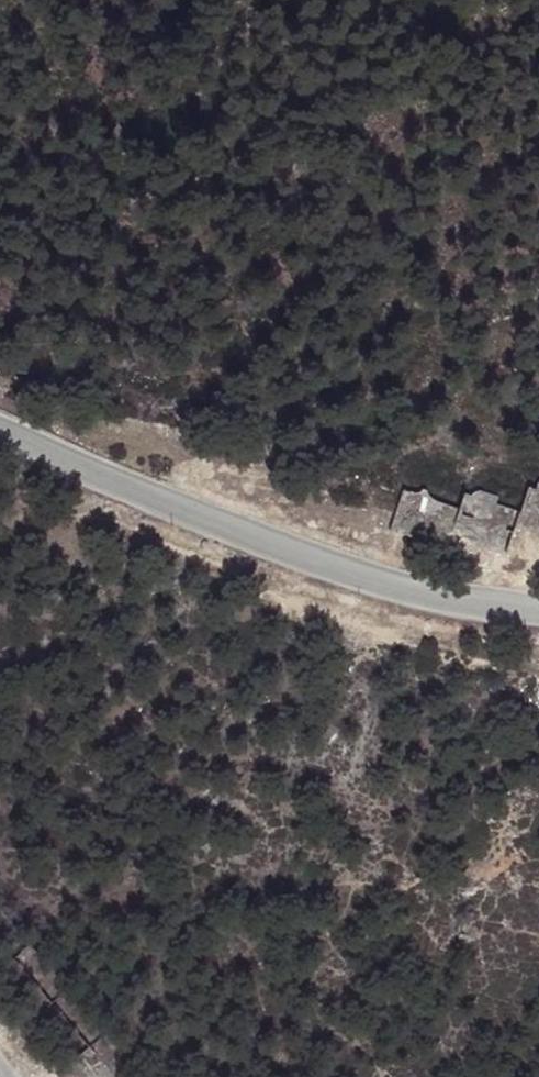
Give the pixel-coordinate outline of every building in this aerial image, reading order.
[(416,524),(503,546),(508,529),(538,537),(538,487),(524,483),(519,502),(463,488),(458,505),(423,495),(416,524)]
